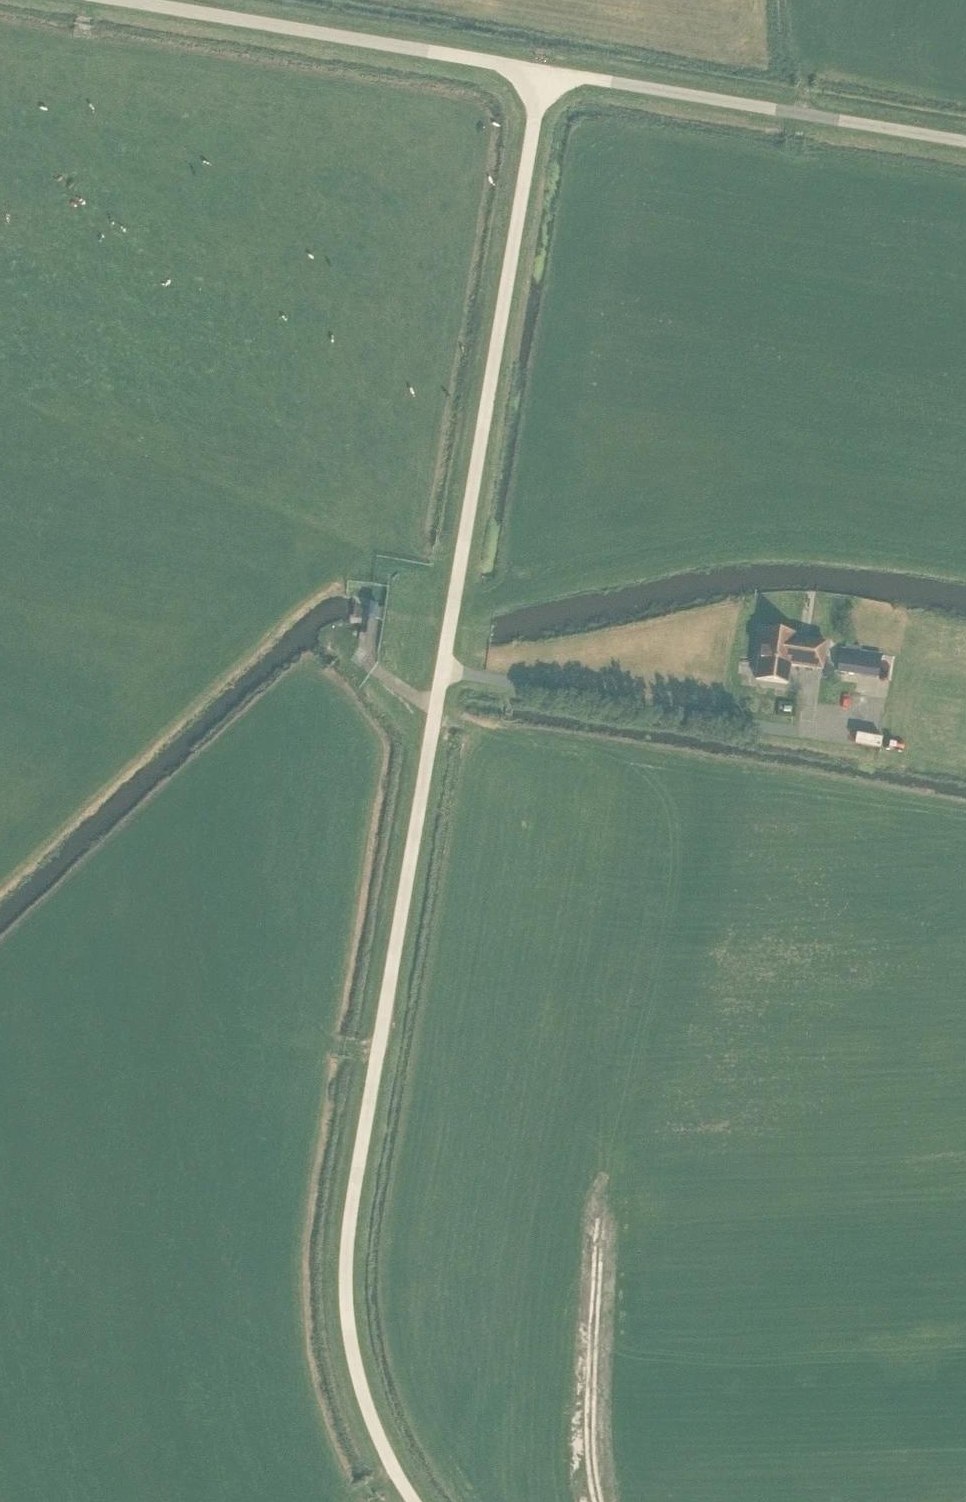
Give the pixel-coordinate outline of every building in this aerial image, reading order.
[(788,684),(790,665),(822,669),(826,643),(794,639),(795,635),(763,630),(756,680),(788,684)] [(860,650),(840,647),(836,673),(856,676),(860,650)]
